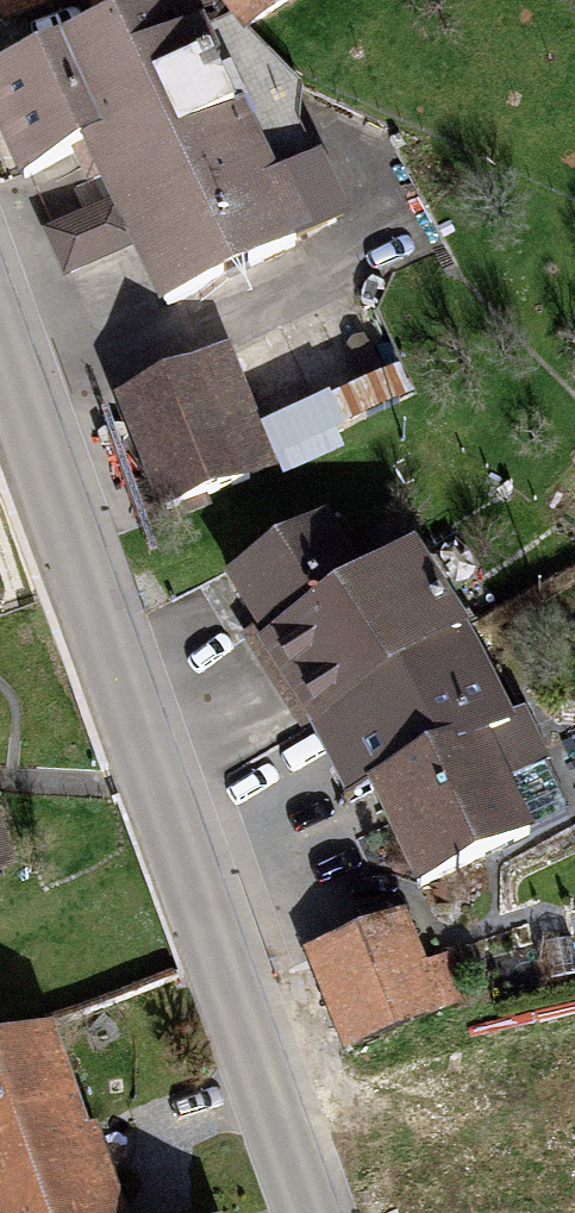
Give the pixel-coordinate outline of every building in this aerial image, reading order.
[(69,0),(0,0),(0,24),(69,0)] [(91,64),(204,9),(199,0),(108,0),(69,19),(91,64)] [(261,53),(340,0),(225,0),(261,53)] [(188,352),(346,281),(221,5),(91,64),(0,105),(0,111),(39,196),(104,167),(125,214),(143,253),(188,352)] [(74,284),(143,253),(125,214),(56,245),(74,284)] [(202,390),(130,420),(170,515),(242,484),(202,390)] [(276,658),(384,589),(342,524),(234,593),(276,658)] [(276,658),(266,665),(366,820),(381,810),(468,754),(501,733),(401,578),(384,589),(276,658)] [(468,754),(381,810),(436,894),(523,838),(468,754)] [(14,887),(0,848),(0,893),(14,887)] [(403,936),(313,966),(344,1059),(434,1029),(403,936)] [(54,1060),(0,1080),(0,1212),(112,1212),(54,1060)]
